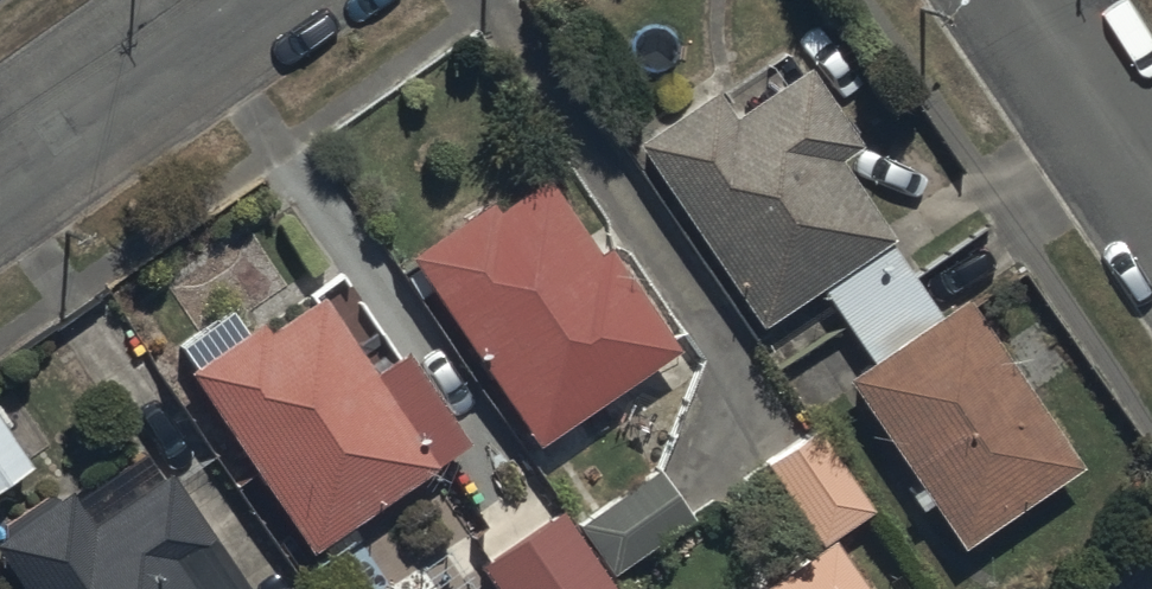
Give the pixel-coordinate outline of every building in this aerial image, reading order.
[(642,131),(761,319),(820,283),(865,355),(850,365),(963,543),(1085,459),(968,289),(944,306),(895,235),(899,232),(845,154),(869,138),(812,55),(735,108),(716,81),(642,131)] [(494,191),(415,246),(543,430),(680,334),(611,235),(600,242),(548,167),(500,200),(494,191)] [(375,364),(322,285),(269,321),(264,314),(192,363),(313,540),(468,434),(405,343),(375,364)] [(0,404),(0,480),(35,456),(0,404)] [(822,538),(834,531),(875,501),(819,424),(767,461),(822,538)] [(577,518),(612,570),(695,514),(660,462),(577,518)] [(0,533),(0,546),(30,588),(255,588),(168,464),(92,517),(69,484),(0,533)] [(577,518),(566,502),(482,559),(502,588),(625,588),(612,570),(577,518)] [(822,538),(750,588),(866,588),(822,538)]
